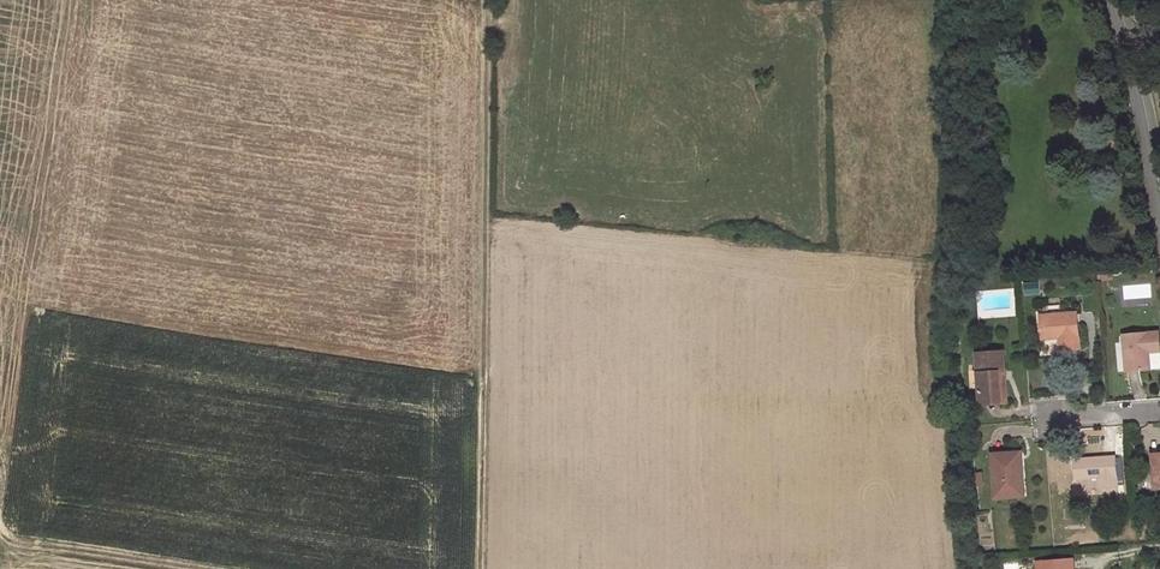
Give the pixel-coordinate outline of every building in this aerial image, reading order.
[(1039,293),(1038,282),(1025,284),(1026,294),(1039,293)] [(1080,347),(1077,312),(1041,316),(1043,339),(1060,337),(1061,349),(1080,347)] [(1158,332),(1123,335),(1127,371),(1159,368),(1159,366),(1159,353),(1158,332)] [(1002,404),(1000,372),(1005,371),(1003,351),(977,352),(981,405),(1002,404)] [(1019,497),(1017,452),(991,453),(994,499),(1019,497)] [(1152,453),(1154,474),(1151,475),(1151,481),(1154,480),(1155,490),(1159,490),(1159,453),(1152,453)] [(1118,487),(1116,456),(1074,459),(1075,479),(1099,478),(1099,489),(1118,487)] [(1038,568),(1074,568),(1073,558),(1037,561),(1038,568)]
